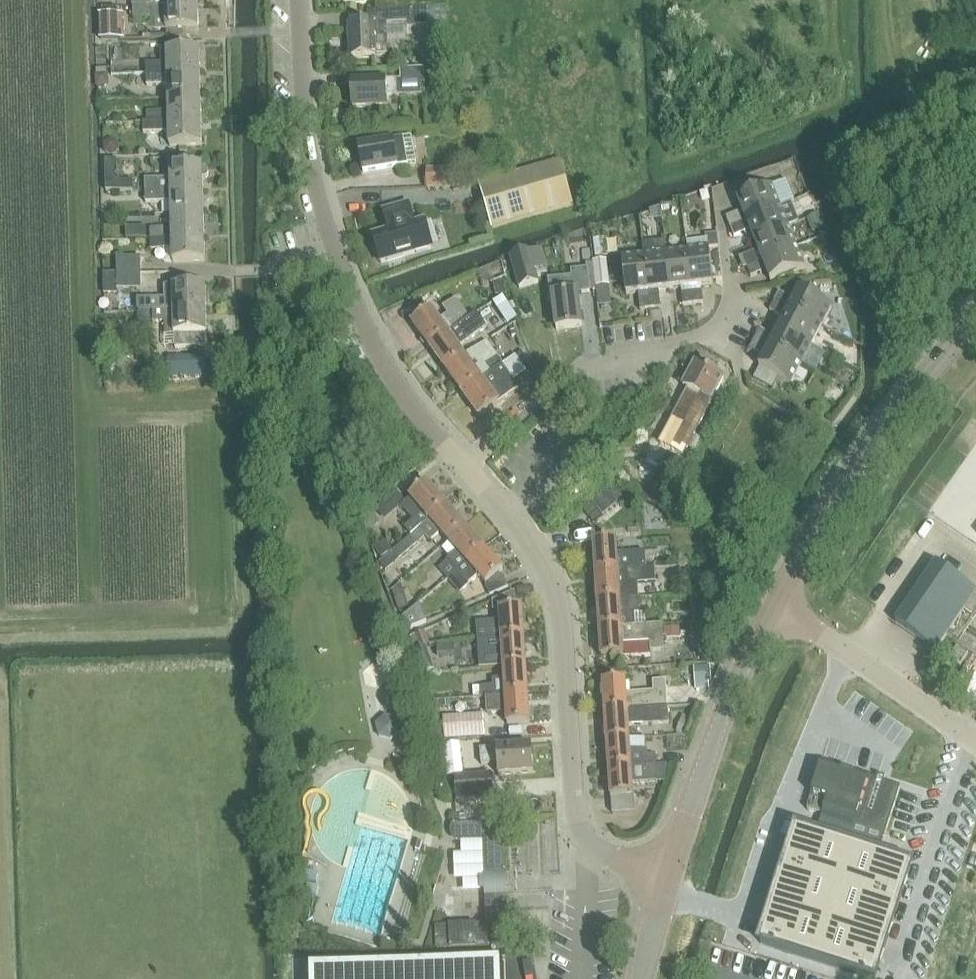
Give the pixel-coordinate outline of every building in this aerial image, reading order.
[(198,6),(134,8),(134,19),(155,19),(158,18),(158,16),(167,16),(167,31),(187,31),(199,30),(198,6)] [(429,10),(386,11),(387,24),(388,24),(408,24),(408,29),(429,28),(429,10)] [(123,38),(123,14),(101,14),(101,39),(123,38)] [(387,24),(350,25),(351,58),(376,58),(376,55),(388,55),(388,24),(387,24)] [(162,64),(147,65),(147,75),(168,75),(200,74),(199,50),(181,50),(168,50),(161,51),(162,64)] [(387,80),(352,82),(353,108),(388,107),(388,97),(425,95),(424,70),(401,71),(402,80),(387,81),(387,80)] [(168,75),(147,75),(147,87),(168,86),(169,99),(201,98),(200,74),(168,75)] [(169,112),(147,112),(147,123),(201,122),(201,98),(169,99),(169,112)] [(147,123),(144,123),(144,134),(170,134),(170,147),(202,146),(201,122),(147,123)] [(408,165),(416,163),(412,137),(404,138),(359,145),(364,172),(408,165)] [(171,180),(146,181),(146,191),(203,190),(203,179),(206,179),(209,176),(208,171),(206,169),(203,169),(203,166),(191,166),(190,158),(170,159),(171,180)] [(491,228),(525,218),(576,204),(564,160),(479,185),(491,228)] [(443,173),(427,174),(428,188),(460,187),(459,169),(443,169),(443,173)] [(772,187),(738,201),(747,221),(781,208),(772,187)] [(203,190),(146,191),(146,204),(172,203),(172,214),(204,214),(203,190)] [(414,224),(409,204),(384,211),(389,231),(373,235),(381,263),(433,248),(425,221),(414,224)] [(743,223),(731,228),(735,237),(751,231),(755,241),(789,228),(781,208),(747,221),(743,223)] [(739,213),(727,218),(731,228),(743,223),(739,213)] [(204,214),(172,214),(173,239),(205,238),(204,214)] [(789,228),(755,241),(763,262),(797,248),(789,228)] [(718,234),(707,235),(708,246),(719,245),(718,234)] [(165,239),(151,239),(151,250),(173,249),(173,263),(205,262),(205,238),(173,239),(165,239)] [(665,242),(643,245),(644,256),(648,292),(649,298),(650,309),(661,308),(659,291),(670,290),(666,253),(665,242)] [(709,248),(688,251),(692,287),(714,285),(709,248)] [(797,248),(763,262),(771,282),(805,268),(797,248)] [(666,253),(670,290),(692,287),(688,251),(666,253)] [(530,252),(510,257),(519,288),(539,282),(535,271),(530,253),(530,252)] [(755,253),(743,258),(747,268),(759,263),(755,253)] [(644,256),(622,258),(627,295),(648,292),(644,256)] [(141,258),(117,258),(118,274),(141,273),(141,258)] [(607,261),(594,263),(594,264),(594,272),(596,287),(610,286),(607,261)] [(759,263),(747,268),(751,277),(761,273),(762,271),(759,263)] [(574,279),(551,282),(556,330),(582,327),(578,293),(597,290),(596,287),(594,272),(587,273),(587,271),(573,272),(574,279)] [(141,273),(118,274),(118,290),(141,289),(141,273)] [(166,300),(138,300),(139,312),(153,312),(206,310),(206,286),(166,287),(166,300)] [(800,290),(790,309),(823,327),(833,307),(800,290)] [(703,291),(692,293),(694,304),(704,303),(703,291)] [(692,293),(682,294),(683,305),(694,304),(692,293)] [(780,293),(775,302),(787,308),(792,299),(780,293)] [(649,298),(639,299),(640,310),(650,309),(649,298)] [(447,315),(441,320),(433,309),(413,323),(430,347),(470,318),(457,299),(442,309),(447,315)] [(508,325),(517,314),(502,302),(493,313),(508,325)] [(775,302),(770,311),(782,317),(787,308),(775,302)] [(790,309),(780,329),(812,346),(823,327),(790,309)] [(150,312),(137,313),(137,323),(151,322),(150,312)] [(152,322),(164,322),(165,334),(175,334),(175,349),(209,348),(208,312),(151,314),(152,322)] [(450,332),(430,347),(446,370),(466,356),(460,346),(487,327),(477,313),(470,318),(450,332)] [(780,329),(769,348),(802,365),(812,346),(780,329)] [(760,330),(755,340),(767,346),(772,336),(760,330)] [(755,340),(750,349),(762,355),(767,346),(755,340)] [(446,370),(463,393),(503,364),(487,342),(466,356),(446,370)] [(769,348),(759,367),(792,385),(802,365),(769,348)] [(204,357),(180,358),(170,358),(170,379),(180,378),(205,378),(204,357)] [(685,386),(689,388),(661,443),(684,455),(722,380),(713,375),(717,366),(702,358),(697,367),(695,367),(685,386)] [(463,393),(480,416),(520,387),(503,364),(463,393)] [(653,483),(670,492),(686,464),(668,454),(653,483)] [(958,488),(967,495),(965,497),(975,505),(975,504),(975,461),(958,488)] [(410,535),(446,504),(427,482),(408,498),(409,498),(405,502),(399,507),(411,520),(403,528),(409,535),(410,535)] [(446,504),(410,535),(417,544),(426,537),(429,541),(439,532),(447,541),(465,526),(446,504)] [(484,547),(465,526),(447,541),(456,551),(438,568),(448,579),(484,547)] [(410,535),(393,550),(400,559),(417,544),(410,535)] [(646,568),(646,567),(645,551),(616,553),(616,541),(594,542),(596,571),(646,568)] [(485,585),(503,569),(484,547),(448,579),(459,592),(478,576),(485,585)] [(596,571),(598,600),(621,599),(621,598),(620,584),(655,582),(654,567),(646,567),(646,568),(596,571)] [(896,626),(935,652),(975,593),(937,567),(896,626)] [(426,602),(441,597),(437,586),(422,592),(426,602)] [(598,600),(600,629),(636,627),(636,626),(635,614),(639,614),(638,597),(621,598),(621,599),(598,600)] [(501,608),(501,620),(477,622),(478,639),(525,636),(523,607),(501,608)] [(664,650),(662,624),(636,626),(636,627),(600,629),(602,658),(623,656),(622,643),(650,641),(651,651),(664,650)] [(411,638),(415,650),(430,644),(425,632),(411,638)] [(527,664),(525,636),(478,639),(480,667),(504,666),(527,664)] [(950,663),(959,669),(967,656),(958,650),(950,663)] [(482,696),(528,693),(527,664),(504,666),(505,678),(493,679),(493,685),(481,686),(482,696)] [(694,683),(712,680),(710,668),(692,670),(694,683)] [(653,681),(653,692),(628,693),(627,680),(604,681),(605,710),(668,706),(666,681),(653,681)] [(494,712),(507,711),(508,724),(530,722),(528,693),(482,696),(483,705),(494,705),(494,712)] [(668,706),(605,710),(607,739),(630,738),(629,725),(669,722),(668,706)] [(379,736),(391,740),(401,731),(397,718),(385,714),(376,724),(379,736)] [(483,715),(444,718),(445,742),(485,739),(483,715)] [(609,768),(654,766),(654,755),(643,756),(643,750),(631,751),(630,738),(607,739),(609,768)] [(532,746),(480,751),(481,765),(499,764),(500,776),(534,773),(532,746)] [(822,763),(807,811),(823,815),(819,827),(882,847),(901,788),(822,763)] [(613,813),(635,811),(634,782),(668,780),(667,765),(654,766),(609,768),(611,797),(612,797),(613,813)] [(492,776),(456,778),(458,802),(494,800),(492,776)] [(483,840),(486,925),(435,927),(435,948),(505,946),(509,942),(509,938),(509,936),(507,932),(505,930),(503,837),(506,832),(506,827),(505,824),(502,821),(453,823),(451,825),(450,828),(450,833),(453,838),(455,841),(483,840)] [(760,944),(871,978),(875,978),(911,866),(797,829),(760,944)] [(309,965),(309,978),(504,978),(503,959),(309,965)]
